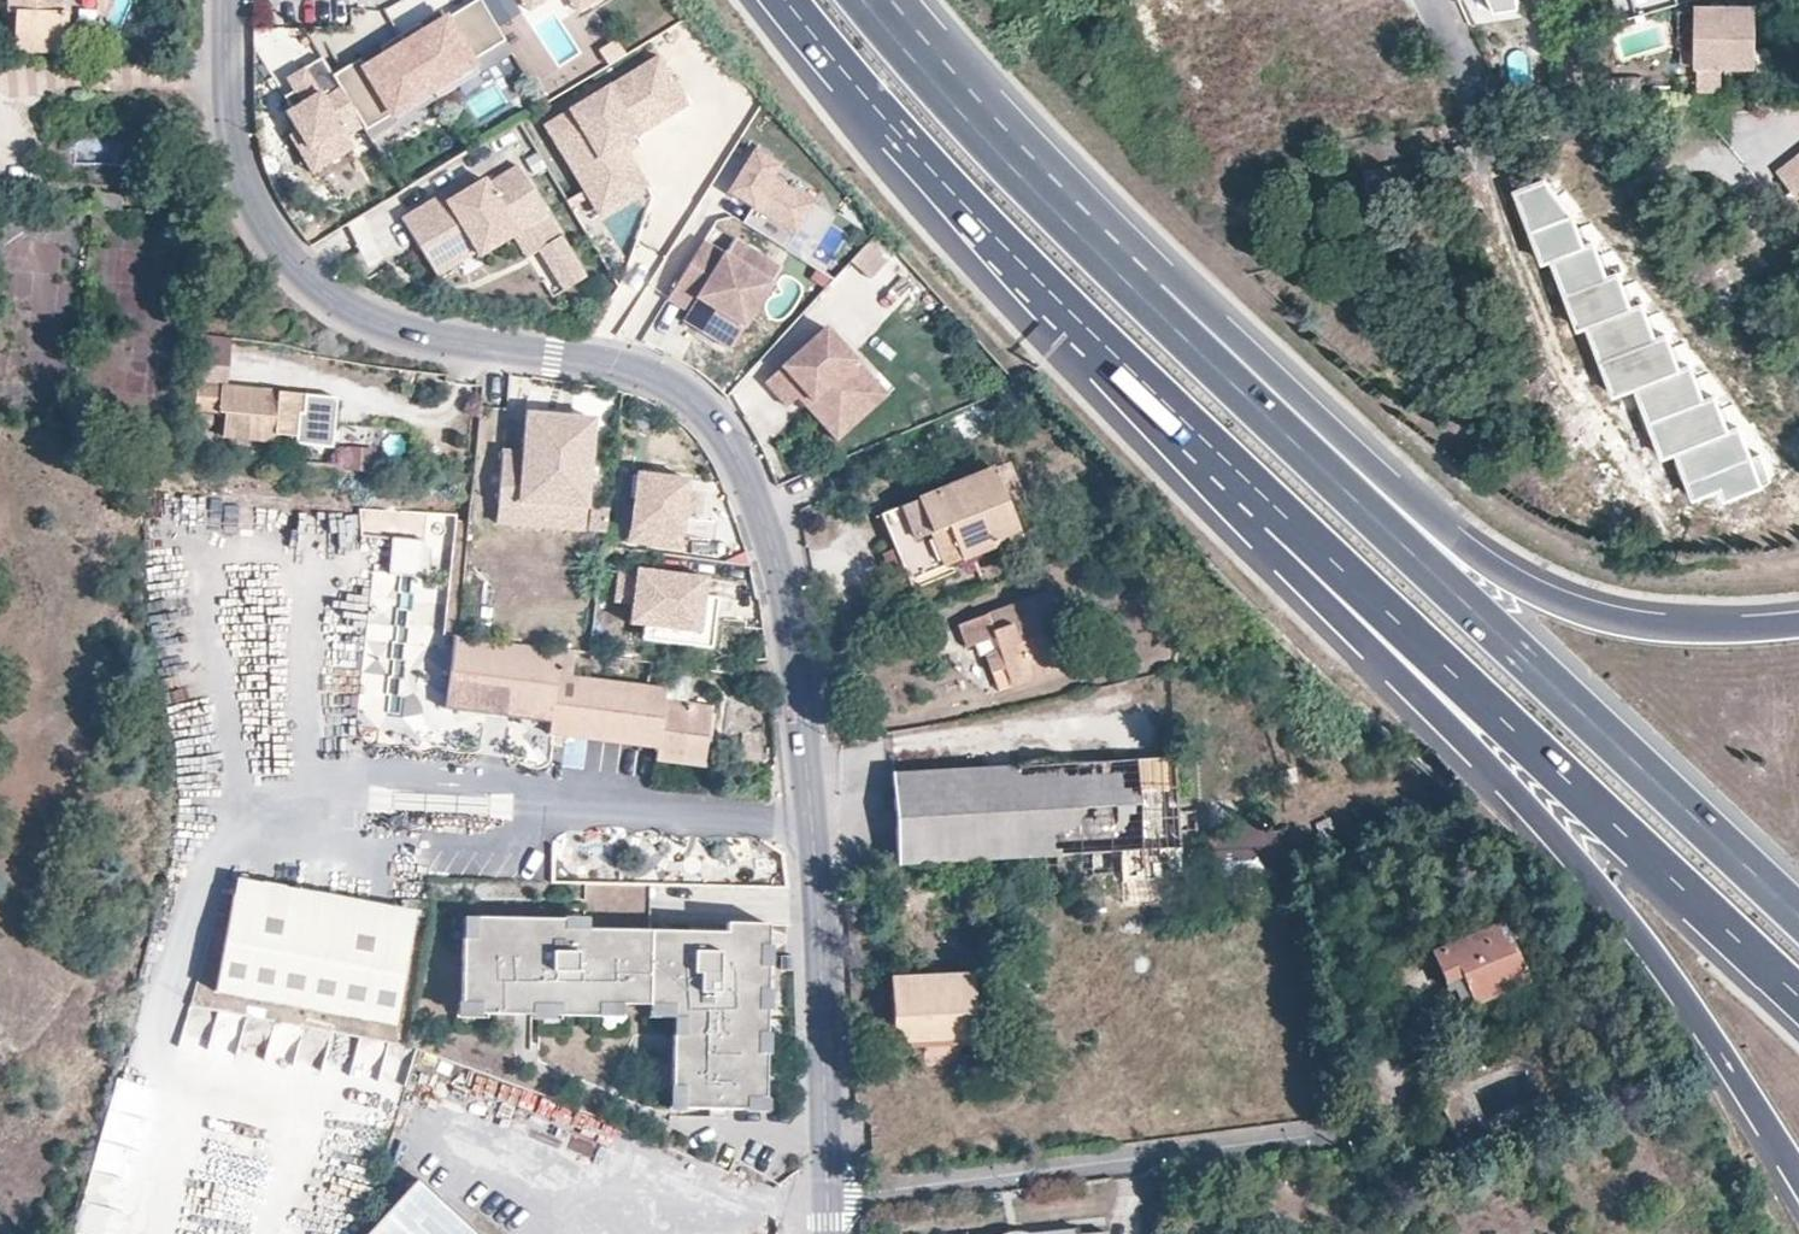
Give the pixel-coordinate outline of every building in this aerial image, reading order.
[(8,12),(14,12),(14,50),(66,51),(67,12),(63,12),(49,12),(49,0),(8,0),(8,12)] [(63,0),(49,0),(49,12),(63,12),(63,0)] [(505,39),(496,25),(481,0),(475,0),(446,18),(445,19),(447,21),(426,34),(419,23),(400,34),(438,98),(457,86),(449,73),(505,39)] [(496,25),(526,6),(523,2),(522,0),(481,0),(496,25)] [(523,2),(526,6),(529,10),(544,0),(526,0),(523,2)] [(577,10),(586,5),(582,0),(571,0),(577,10)] [(1497,11),(1523,6),(1522,0),(1493,0),(1497,11)] [(1755,8),(1695,7),(1695,67),(1754,67),(1755,8)] [(446,18),(441,10),(419,23),(426,34),(447,21),(445,19),(446,18)] [(438,98),(400,34),(380,46),(387,57),(366,70),(359,59),(332,75),(363,126),(365,129),(392,113),(390,109),(410,96),(418,109),(438,98)] [(457,86),(512,53),(505,39),(449,73),(457,86)] [(366,70),(387,57),(380,46),(359,59),(366,70)] [(658,56),(639,67),(668,117),(687,105),(658,56)] [(332,75),(322,57),(287,78),(294,90),(297,94),(287,101),(292,109),(287,113),(297,130),(308,149),(315,144),(327,164),(353,148),(346,136),(363,126),(332,75)] [(609,153),(623,145),(618,137),(631,128),(636,136),(668,117),(639,67),(544,125),(588,197),(623,176),(609,153)] [(287,101),(297,94),(294,90),(284,97),(287,101)] [(370,138),(418,109),(410,96),(390,109),(392,113),(365,129),(370,138)] [(623,145),(636,136),(631,128),(618,137),(623,145)] [(297,130),(290,135),(312,173),(327,164),(315,144),(308,149),(297,130)] [(785,241),(814,196),(772,169),(779,157),(754,141),(727,184),(751,200),(742,215),(785,241)] [(623,145),(609,153),(623,176),(648,187),(623,145)] [(546,214),(517,165),(486,184),(483,179),(446,201),(441,193),(401,219),(426,260),(466,237),(475,251),(478,256),(546,214)] [(1781,180),(1798,202),(1798,174),(1795,169),(1781,180)] [(598,216),(648,187),(623,176),(588,197),(598,216)] [(1545,179),(1516,190),(1544,263),(1552,260),(1578,330),(1587,327),(1615,396),(1636,389),(1663,459),(1676,454),(1694,499),(1721,489),(1726,499),(1764,484),(1740,428),(1730,431),(1716,397),(1707,400),(1693,366),(1680,370),(1667,335),(1657,339),(1645,305),(1633,308),(1620,274),(1611,278),(1597,244),(1588,247),(1575,215),(1556,196),(1545,179)] [(782,262),(735,233),(725,248),(773,278),(782,262)] [(742,327),(773,278),(725,248),(705,235),(669,292),(689,305),(694,297),(742,327)] [(584,277),(559,236),(538,249),(563,291),(584,277)] [(435,276),(475,251),(466,237),(426,260),(435,276)] [(742,327),(694,297),(689,305),(684,314),(731,343),(742,327)] [(880,374),(831,319),(793,353),(770,374),(793,399),(803,390),(819,376),(826,385),(817,394),(835,414),(880,374)] [(841,433),(892,388),(880,374),(835,414),(829,419),(841,433)] [(817,394),(826,385),(819,376),(803,390),(811,399),(817,394)] [(255,388),(196,382),(194,409),(223,412),(221,436),(275,441),(276,433),(295,434),(297,410),(301,411),(303,392),(272,389),(271,401),(254,399),(255,388)] [(272,389),(255,388),(254,399),(271,401),(272,389)] [(337,395),(303,392),(301,411),(297,410),(295,434),(294,442),(332,446),(337,395)] [(547,421),(527,419),(524,458),(504,456),(499,509),(521,511),(521,508),(576,512),(581,446),(545,443),(547,421)] [(547,421),(545,443),(593,447),(595,425),(547,421)] [(593,447),(581,446),(576,512),(588,513),(593,447)] [(374,449),(345,447),(344,467),(373,468),(374,449)] [(1011,462),(991,470),(1007,508),(1027,500),(1011,462)] [(1007,508),(991,470),(880,514),(912,589),(934,580),(931,571),(1039,529),(1027,500),(1007,508)] [(682,543),(689,486),(637,479),(630,536),(682,543)] [(521,511),(499,509),(498,528),(586,535),(588,513),(576,512),(521,508),(521,511)] [(680,555),(682,543),(630,536),(629,549),(680,555)] [(425,576),(427,540),(391,539),(389,574),(425,576)] [(367,570),(367,672),(395,672),(395,603),(396,603),(396,570),(367,570)] [(636,570),(629,624),(644,626),(699,633),(704,596),(706,578),(636,570)] [(964,646),(992,636),(998,634),(1003,648),(997,649),(981,654),(996,692),(1053,672),(1046,651),(1068,643),(1050,592),(957,625),(964,646)] [(699,633),(644,626),(642,640),(711,649),(717,598),(704,596),(699,633)] [(469,637),(458,634),(453,635),(444,706),(550,721),(548,733),(655,748),(655,759),(702,765),(711,706),(664,699),(666,687),(571,674),(575,651),(469,637)] [(992,636),(997,649),(1003,648),(998,634),(992,636)] [(1138,849),(1142,849),(1140,831),(1136,759),(892,773),(898,862),(982,858),(983,880),(996,880),(996,857),(1040,855),(1055,854),(1077,853),(1138,849)] [(1140,831),(1142,849),(1143,864),(1172,863),(1171,830),(1140,831)] [(1232,860),(1233,874),(1265,873),(1262,841),(1213,842),(1214,861),(1232,860)] [(1138,849),(1077,853),(1078,877),(1139,873),(1138,849)] [(1055,854),(1040,855),(1040,878),(1056,878),(1055,854)] [(416,916),(239,882),(235,902),(412,936),(416,916)] [(412,936),(235,902),(217,997),(393,1031),(412,936)] [(585,919),(463,917),(462,1014),(515,1015),(515,1001),(531,1001),(530,1015),(622,1017),(622,1004),(647,1005),(673,1005),(672,1018),(687,1018),(686,1052),(672,1052),(671,1107),(765,1109),(768,924),(727,923),(726,932),(585,930),(585,919)] [(1430,953),(1447,993),(1453,991),(1461,1010),(1526,983),(1500,925),(1430,953)] [(928,973),(929,983),(940,982),(939,972),(928,973)] [(940,982),(929,983),(891,984),(894,1047),(926,1046),(925,1025),(975,1023),(973,980),(940,982)] [(531,1001),(515,1001),(515,1015),(530,1015),(531,1001)] [(673,1005),(647,1005),(647,1018),(672,1018),(673,1005)] [(1590,1009),(1573,1016),(1577,1024),(1593,1017),(1590,1009)] [(687,1018),(672,1018),(672,1052),(686,1052),(687,1018)] [(976,1043),(975,1023),(925,1025),(926,1046),(976,1043)] [(86,1198),(136,1210),(165,1091),(115,1079),(86,1198)] [(441,1197),(419,1177),(394,1204),(401,1209),(418,1191),(434,1204),(441,1197)] [(441,1197),(434,1204),(418,1191),(401,1209),(394,1204),(368,1233),(482,1233),(441,1197)] [(120,1213),(79,1205),(74,1233),(117,1233),(120,1213)]
